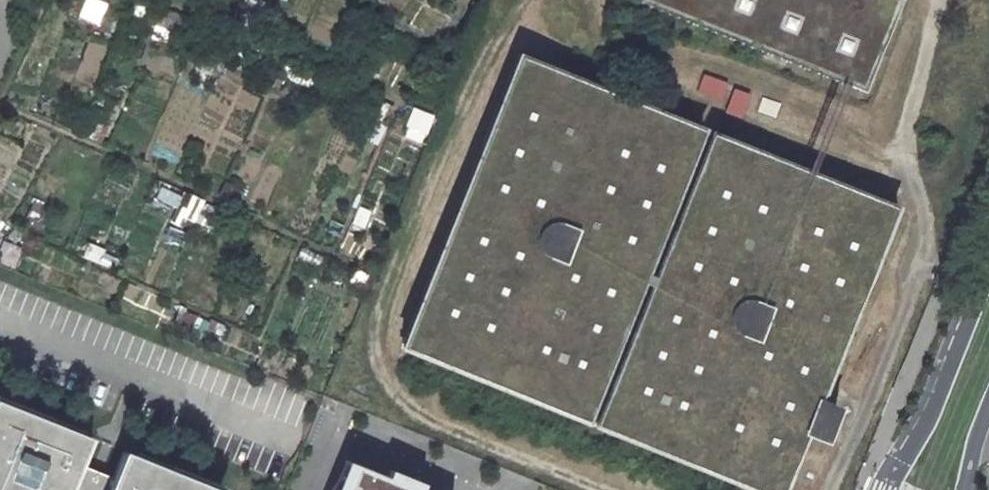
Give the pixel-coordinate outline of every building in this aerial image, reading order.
[(620,1),(839,89),(855,95),(893,0),(620,0),(620,1)] [(703,128),(518,54),(400,346),(584,421),(643,275),(703,128)] [(710,132),(651,279),(592,424),(758,489),(781,489),(804,431),(824,439),(837,408),(817,400),(895,206),(807,171),(710,132)] [(123,451),(112,479),(79,466),(90,438),(4,402),(0,404),(0,489),(30,489),(31,487),(37,489),(211,489),(210,487),(123,451)] [(345,459),(332,489),(421,489),(345,459)]
